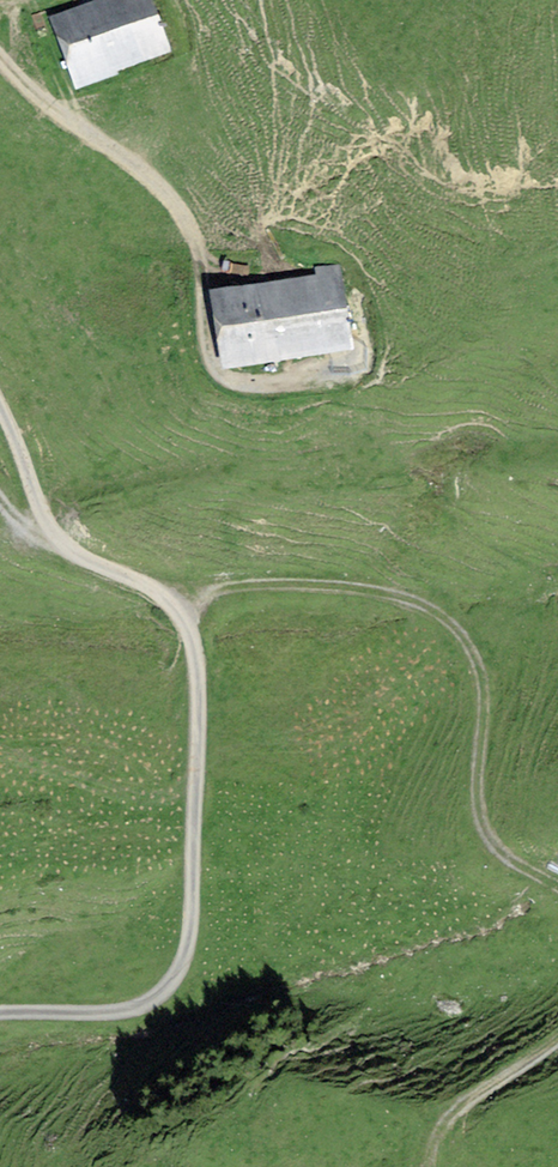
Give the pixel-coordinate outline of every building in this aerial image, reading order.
[(80,86),(166,53),(146,0),(123,0),(57,25),(80,86)] [(319,275),(321,285),(212,305),(223,369),(345,347),(334,285),(337,285),(335,272),(319,275)]
